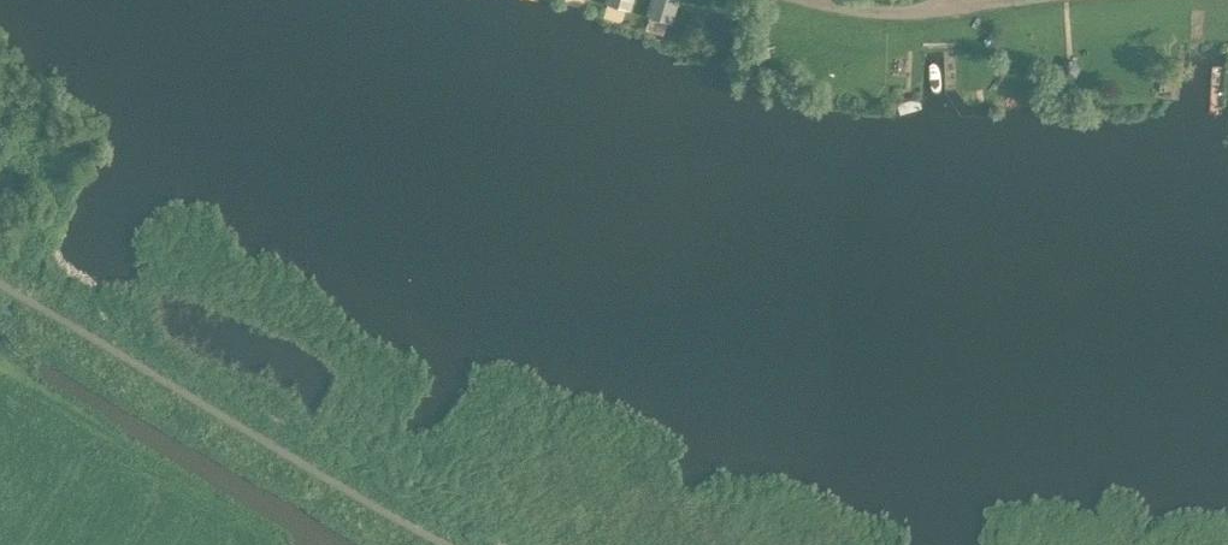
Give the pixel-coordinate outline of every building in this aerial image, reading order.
[(1075,61),(1065,61),(1061,70),(1066,78),(1076,77),(1080,69),(1075,61)]
